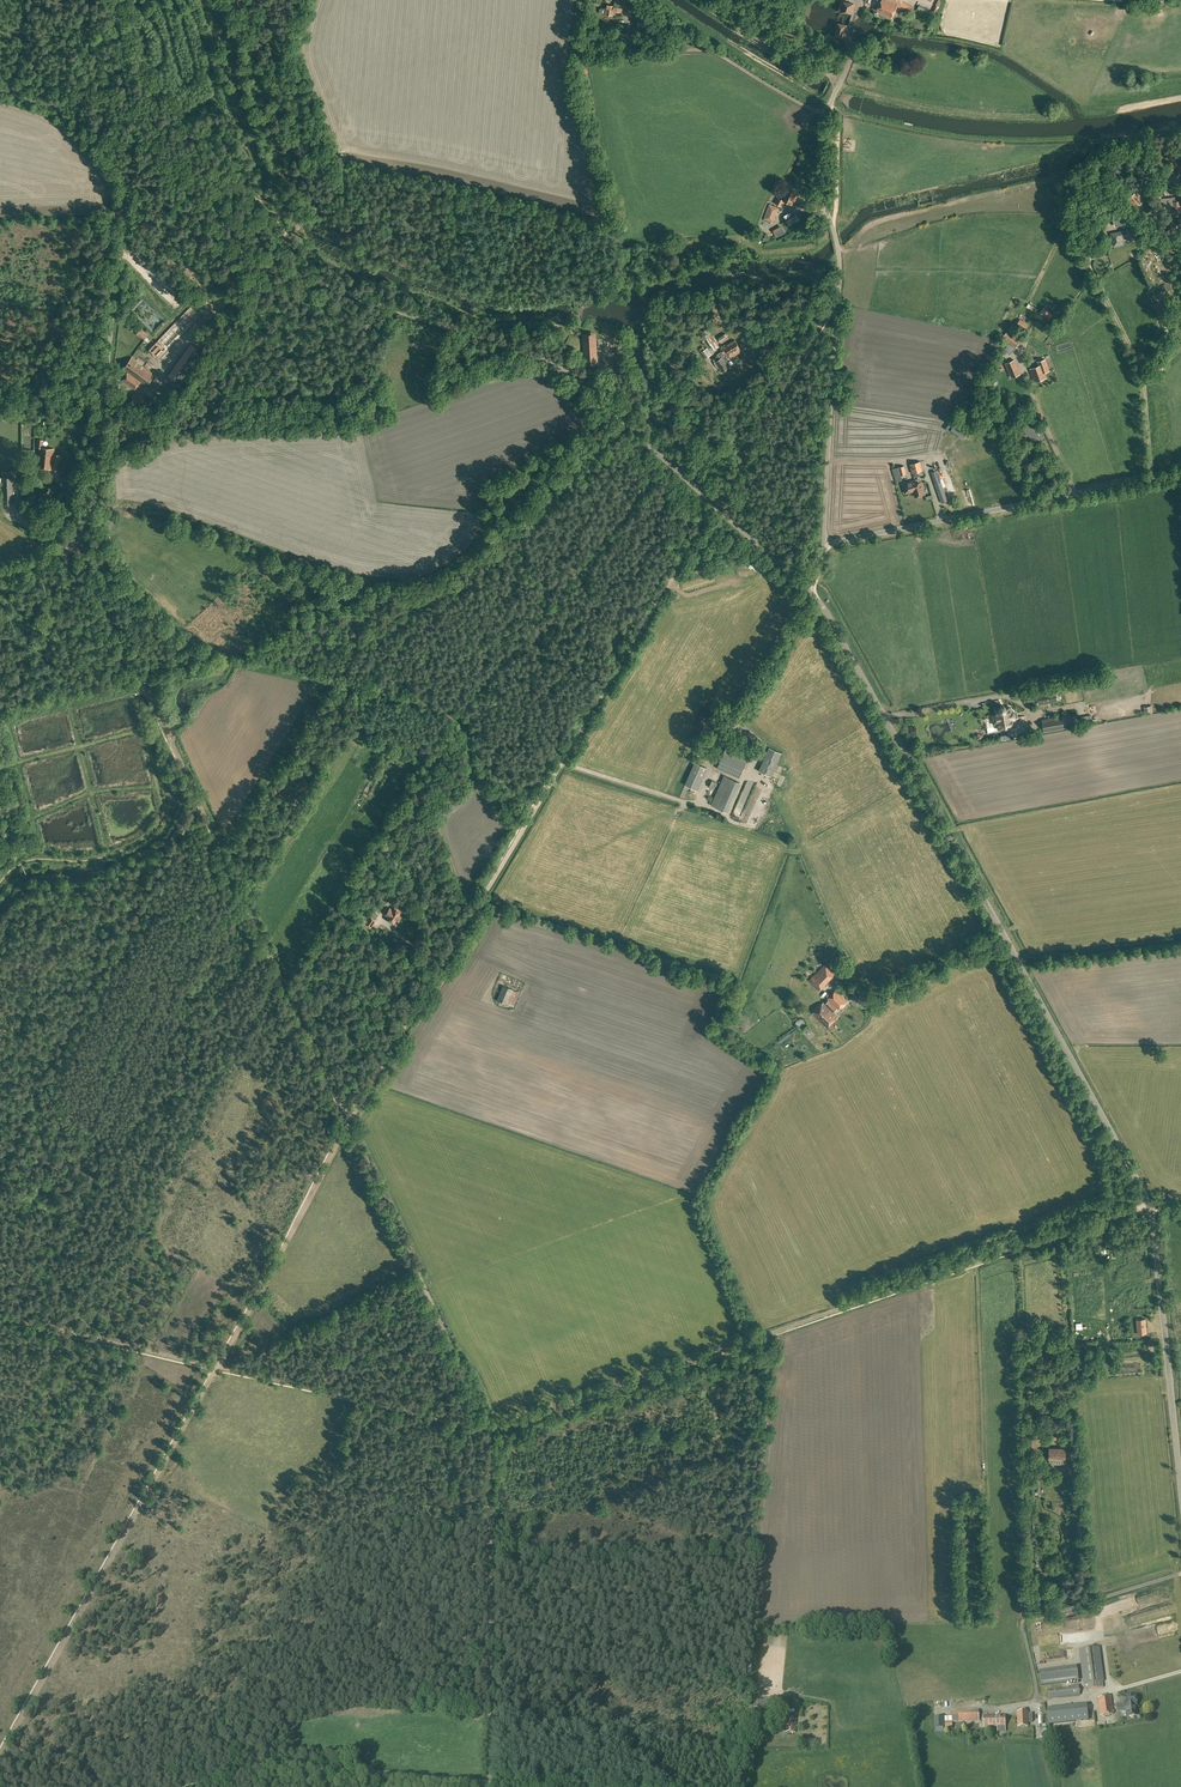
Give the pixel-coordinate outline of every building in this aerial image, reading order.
[(603,14),(604,14),(613,16),(614,11),(617,11),(618,7),(620,1),(616,0),(614,6),(608,5),(605,4),(604,9),(602,8),(601,9),(600,10),(600,12),(600,13),(601,14),(603,14)] [(842,0),(839,11),(851,14),(853,4),(842,0)] [(901,3),(903,0),(882,0),(876,11),(892,18),(897,6),(911,13),(913,9),(901,3)] [(933,11),(919,5),(917,10),(931,16),(933,11)] [(654,22),(645,20),(644,26),(648,27),(646,35),(651,36),(654,22)] [(847,25),(838,23),(835,36),(844,38),(847,25)] [(597,46),(601,46),(602,47),(604,34),(601,33),(602,32),(598,32),(598,29),(594,29),(593,37),(598,37),(597,46)] [(1169,160),(1171,162),(1169,165),(1174,169),(1176,166),(1179,168),(1180,165),(1180,164),(1177,160),(1178,159),(1176,157),(1175,159),(1172,156),(1169,160)] [(1110,171),(1116,176),(1120,172),(1121,171),(1119,170),(1121,166),(1117,164),(1115,167),(1112,170),(1111,169),(1110,171)] [(792,205),(799,190),(788,185),(781,199),(777,198),(774,203),(782,207),(785,201),(792,205)] [(1136,207),(1142,202),(1136,195),(1137,194),(1136,192),(1128,199),(1136,207)] [(1180,213),(1180,207),(1180,201),(1174,202),(1174,197),(1164,198),(1165,208),(1169,208),(1169,206),(1173,206),(1174,214),(1180,213)] [(779,208),(769,205),(764,219),(773,223),(775,218),(774,217),(775,213),(777,213),(779,208)] [(787,220),(790,226),(799,221),(795,215),(787,220)] [(1115,225),(1124,223),(1123,216),(1113,218),(1115,225)] [(773,231),(777,238),(786,233),(782,226),(773,231)] [(1122,231),(1117,232),(1111,233),(1114,246),(1122,244),(1120,237),(1127,236),(1127,237),(1128,241),(1136,239),(1135,235),(1134,228),(1122,231)] [(1178,307),(1175,301),(1162,306),(1164,312),(1178,307)] [(1036,312),(1038,308),(1028,303),(1026,307),(1036,312)] [(1044,308),(1040,312),(1049,319),(1052,314),(1044,308)] [(1025,330),(1029,324),(1020,318),(1016,325),(1025,330)] [(144,340),(148,334),(140,329),(136,334),(144,340)] [(1015,348),(1019,344),(1007,332),(1002,337),(1015,348)] [(582,334),(583,339),(584,364),(596,363),(595,338),(594,333),(582,334)] [(718,339),(722,344),(729,339),(726,334),(718,339)] [(722,351),(718,354),(719,355),(721,358),(725,355),(728,359),(730,355),(741,349),(735,340),(721,349),(722,351)] [(168,376),(180,385),(203,353),(192,344),(168,376)] [(701,353),(705,359),(712,355),(708,348),(701,353)] [(719,355),(713,359),(715,362),(714,362),(718,367),(722,372),(729,367),(727,364),(728,363),(726,360),(728,359),(725,355),(721,358),(719,355)] [(145,387),(154,374),(138,362),(132,357),(122,370),(127,373),(122,380),(135,389),(139,382),(145,387)] [(1030,368),(1033,375),(1035,381),(1046,377),(1044,372),(1049,370),(1045,359),(1037,361),(1039,365),(1030,368)] [(1006,363),(1011,377),(1020,373),(1014,360),(1006,363)] [(142,408),(143,394),(132,394),(131,407),(142,408)] [(965,425),(962,429),(951,421),(946,429),(949,431),(957,436),(962,440),(967,433),(970,429),(965,425)] [(1032,425),(1024,428),(1027,435),(1029,434),(1032,441),(1037,439),(1036,437),(1039,436),(1037,432),(1035,433),(1034,432),(1035,432),(1032,425)] [(59,470),(61,455),(53,454),(54,448),(42,447),(43,440),(37,440),(36,447),(39,447),(37,468),(59,470)] [(1019,441),(1017,444),(1015,443),(1012,446),(1019,451),(1024,444),(1019,441)] [(912,473),(922,470),(920,461),(909,464),(912,473)] [(900,475),(907,474),(904,466),(892,469),(894,477),(895,477),(896,481),(902,480),(900,475)] [(947,501),(936,470),(931,472),(941,503),(947,501)] [(13,503),(12,477),(2,478),(3,503),(13,503)] [(917,487),(916,483),(915,480),(902,484),(905,493),(911,491),(911,490),(912,490),(912,489),(913,489),(913,488),(917,487)] [(921,482),(916,483),(917,487),(913,488),(913,489),(915,496),(924,494),(921,482)] [(38,495),(43,504),(56,497),(51,488),(38,495)] [(1056,700),(1055,692),(1037,695),(1039,703),(1056,700)] [(1015,718),(1014,713),(1014,712),(1013,712),(1012,712),(1011,712),(1010,708),(1010,707),(1009,707),(1005,707),(1005,706),(1004,706),(1003,706),(1003,705),(1000,706),(1001,706),(1000,706),(1000,707),(999,708),(996,709),(995,709),(995,710),(995,711),(998,728),(998,729),(999,729),(1003,728),(1004,729),(1004,730),(1005,730),(1007,730),(1008,730),(1008,729),(1008,727),(1012,727),(1013,726),(1013,725),(1012,720),(1014,719),(1015,718)] [(717,735),(722,726),(712,722),(715,716),(706,712),(701,722),(706,724),(704,729),(708,731),(707,731),(712,733),(717,735)] [(1061,721),(1060,714),(1059,712),(1041,715),(1043,727),(1061,723),(1061,721)] [(372,724),(376,718),(370,715),(367,721),(371,723),(372,724)] [(749,752),(727,742),(717,767),(739,777),(749,752)] [(702,757),(708,752),(698,743),(693,748),(702,757)] [(769,748),(758,771),(770,777),(781,753),(769,748)] [(694,762),(684,784),(696,790),(706,767),(694,762)] [(300,778),(295,782),(298,785),(296,786),(300,791),(306,785),(303,782),(304,781),(306,779),(302,775),(300,777),(299,777),(300,778)] [(724,775),(711,804),(723,810),(736,780),(724,775)] [(399,910),(394,907),(391,911),(390,910),(387,914),(388,915),(386,919),(393,924),(400,912),(398,911),(399,910)] [(375,919),(369,915),(364,923),(370,927),(375,919)] [(835,974),(826,965),(823,968),(816,975),(825,984),(835,974)] [(503,985),(497,1000),(506,1004),(512,989),(503,985)] [(824,1002),(813,1013),(827,1027),(831,1024),(838,1016),(833,1011),(837,1008),(838,1009),(843,1003),(846,1001),(836,990),(828,998),(830,1001),(826,1004),(824,1002)] [(1138,1334),(1146,1333),(1145,1319),(1136,1319),(1138,1334)] [(1064,1463),(1064,1458),(1064,1449),(1050,1449),(1050,1463),(1064,1463)] [(1098,1647),(1080,1650),(1082,1668),(1085,1689),(1103,1687),(1100,1666),(1098,1647)] [(1077,1671),(1071,1672),(1039,1676),(1040,1686),(1072,1682),(1078,1681),(1077,1671)] [(1078,1685),(1072,1686),(1073,1686),(1071,1686),(1071,1687),(1049,1690),(1049,1699),(1074,1696),(1080,1695),(1078,1685)] [(1135,1697),(1135,1695),(1123,1697),(1124,1703),(1116,1704),(1117,1712),(1126,1711),(1127,1717),(1129,1716),(1131,1717),(1133,1717),(1134,1716),(1136,1716),(1135,1703),(1136,1703),(1136,1701),(1137,1700),(1136,1697),(1135,1697)] [(1113,1715),(1112,1709),(1110,1697),(1098,1698),(1100,1716),(1113,1715)] [(1087,1705),(1080,1705),(1073,1706),(1075,1721),(1088,1720),(1087,1711),(1087,1705)] [(952,1717),(945,1717),(945,1727),(945,1731),(946,1731),(952,1730),(952,1722),(959,1722),(971,1722),(979,1722),(979,1718),(978,1710),(972,1710),(964,1711),(958,1711),(952,1711),(952,1717)] [(1027,1726),(1027,1712),(1017,1712),(1018,1727),(1027,1726)] [(984,1717),(984,1727),(1005,1726),(1004,1716),(984,1717)] [(943,1717),(935,1718),(935,1727),(943,1727),(943,1717)] [(795,1733),(796,1719),(785,1718),(784,1732),(795,1733)]
